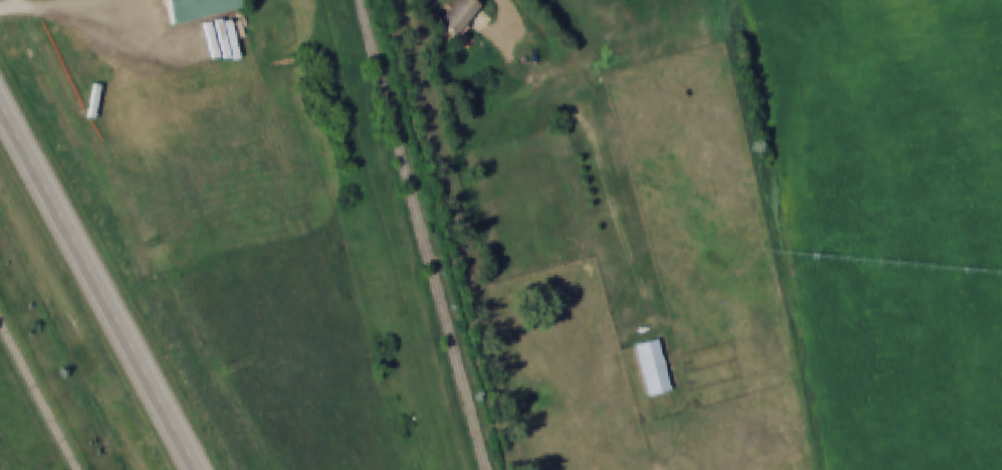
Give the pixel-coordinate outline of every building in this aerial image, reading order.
[(170,24),(241,8),(239,0),(164,0),(170,24)] [(455,37),(480,6),(472,0),(455,0),(437,23),(455,37)] [(647,397),(670,391),(658,339),(635,345),(647,397)]
